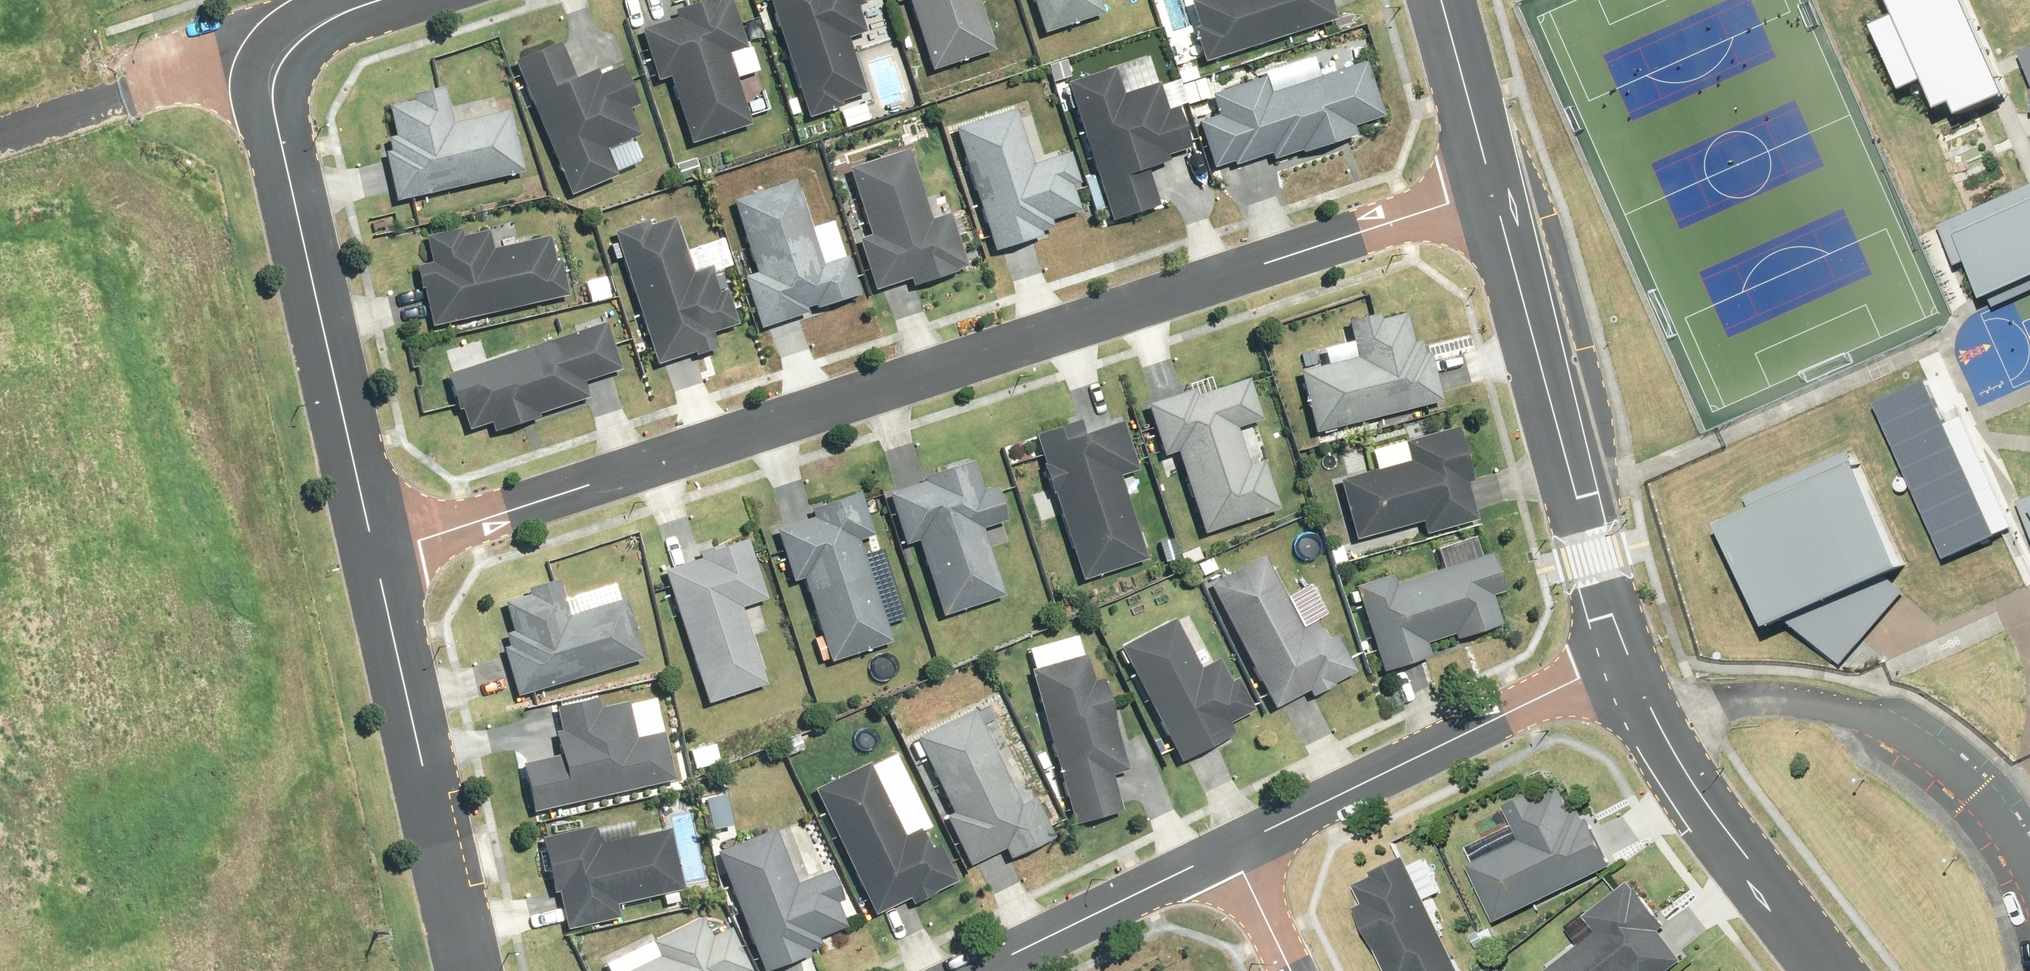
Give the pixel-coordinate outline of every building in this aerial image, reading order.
[(634,30),(650,82),(662,78),(683,145),(744,126),(722,55),(740,49),(724,0),(701,0),(667,11),(670,19),(634,30)] [(801,119),(836,108),(834,102),(859,95),(841,38),(859,33),(851,7),(858,5),(857,0),(762,0),(801,119)] [(924,71),(987,51),(971,0),(901,0),(924,71)] [(1037,34),(1097,14),(1093,0),(1026,0),(1037,34)] [(1193,1),(1202,26),(1197,28),(1208,63),(1341,19),(1335,0),(1198,0),(1193,1)] [(1954,111),(1975,102),(1990,95),(1998,93),(1956,0),(1885,0),(1891,11),(1866,22),(1896,89),(1920,78),(1933,108),(1949,100),(1954,111)] [(553,42),(507,61),(564,197),(611,177),(599,150),(634,135),(623,110),(631,106),(614,66),(593,75),(591,69),(569,78),(553,42)] [(2018,54),(2020,58),(2024,68),(2029,82),(2029,49),(2018,54)] [(1211,116),(1192,122),(1207,169),(1226,163),(1228,167),(1265,155),(1266,160),(1295,151),(1296,153),(1350,136),(1347,127),(1377,118),(1359,62),(1312,77),(1306,59),(1257,74),(1258,78),(1204,95),(1211,116)] [(1108,68),(1060,83),(1105,221),(1152,206),(1140,169),(1162,162),(1161,156),(1183,149),(1170,107),(1161,110),(1152,83),(1117,95),(1108,68)] [(407,101),(381,107),(388,137),(380,139),(383,151),(377,153),(389,202),(517,173),(503,111),(446,124),(438,88),(405,96),(407,101)] [(1008,109),(948,128),(987,252),(1035,236),(1034,232),(1046,228),(1044,221),(1074,212),(1066,187),(1073,184),(1063,153),(1026,165),(1008,109)] [(902,150),(841,169),(862,236),(852,239),(868,292),(904,280),(906,287),(950,273),(949,271),(960,267),(943,214),(925,220),(902,150)] [(788,181),(725,201),(748,273),(736,277),(753,330),(802,314),(800,309),(808,307),(809,309),(854,295),(841,257),(815,265),(788,181)] [(1937,226),(1954,264),(1957,263),(1963,260),(1980,298),(2029,276),(2029,186),(1973,211),(1971,212),(1937,226)] [(641,221),(606,233),(649,366),(688,354),(688,356),(711,349),(706,333),(731,325),(720,291),(712,293),(704,268),(686,274),(668,218),(643,226),(641,221)] [(453,229),(418,237),(424,263),(408,267),(414,290),(417,289),(426,328),(563,296),(555,262),(549,263),(543,237),(486,250),(486,247),(491,246),(489,238),(484,239),(482,231),(455,237),(453,229)] [(1321,366),(1293,373),(1308,433),(1437,402),(1424,353),(1418,355),(1415,342),(1407,345),(1399,314),(1374,321),(1373,314),(1341,322),(1346,342),(1317,350),(1321,366)] [(600,324),(439,375),(451,411),(454,410),(461,432),(484,424),(487,433),(533,418),(532,415),(582,399),(577,382),(615,370),(600,324)] [(1932,374),(1879,398),(1949,554),(2013,526),(2017,524),(1968,414),(1953,421),(1932,374)] [(1187,390),(1140,406),(1157,457),(1169,453),(1196,535),(1272,510),(1256,461),(1242,466),(1229,428),(1255,420),(1242,380),(1189,397),(1187,390)] [(1074,420),(1028,435),(1037,464),(1035,465),(1045,495),(1047,494),(1076,581),(1141,560),(1113,476),(1131,471),(1115,422),(1079,434),(1074,420)] [(1370,470),(1333,480),(1349,540),(1415,523),(1419,536),(1471,522),(1461,483),(1466,482),(1451,428),(1365,451),(1370,470)] [(1744,506),(1709,522),(1760,635),(1790,621),(1831,657),(1838,663),(1902,593),(1904,591),(1886,576),(1908,566),(1863,463),(1851,464),(1845,450),(1740,497),(1744,506)] [(919,482),(881,494),(898,546),(911,542),(935,617),(998,597),(976,528),(999,521),(989,487),(976,491),(966,461),(917,476),(919,482)] [(1909,483),(1910,482),(1910,480),(1910,478),(1908,476),(1907,475),(1905,475),(1903,475),(1902,476),(1900,477),(1899,478),(1899,480),(1899,482),(1900,484),(1901,485),(1903,486),(1905,486),(1907,486),(1908,485),(1909,483)] [(807,518),(769,531),(786,583),(796,580),(824,663),(886,643),(852,541),(867,536),(853,494),(804,510),(807,518)] [(2022,502),(2019,503),(2022,510),(2029,529),(2029,498),(2022,502)] [(1389,585),(1386,575),(1349,587),(1376,672),(1424,657),(1420,644),(1448,635),(1449,640),(1495,625),(1486,595),(1496,592),(1484,555),(1477,557),(1470,537),(1431,549),(1438,569),(1389,585)] [(694,560),(657,572),(701,705),(760,685),(734,608),(760,600),(741,540),(708,551),(707,548),(692,553),(694,560)] [(1258,557),(1203,585),(1268,710),(1302,692),(1305,698),(1328,686),(1328,684),(1349,673),(1330,636),(1320,641),(1310,620),(1295,628),(1258,557)] [(502,647),(497,649),(511,697),(636,660),(618,599),(563,616),(552,580),(520,589),(522,595),(497,603),(506,632),(498,635),(502,647)] [(1167,619),(1114,647),(1174,763),(1228,734),(1223,724),(1249,711),(1231,678),(1224,682),(1212,659),(1194,669),(1167,619)] [(1088,682),(1080,655),(1023,672),(1068,826),(1116,812),(1106,776),(1122,771),(1095,679),(1088,682)] [(551,756),(514,765),(525,813),(668,781),(657,732),(630,738),(622,702),(592,709),(590,699),(548,708),(554,732),(546,733),(551,756)] [(967,710),(909,738),(946,813),(938,817),(963,867),(998,850),(1003,860),(1047,838),(1027,798),(1014,804),(967,710)] [(862,763),(807,790),(868,916),(903,900),(906,906),(928,895),(927,893),(951,882),(933,844),(922,849),(914,832),(924,828),(889,756),(864,767),(862,763)] [(1516,838),(1464,863),(1491,920),(1608,865),(1587,820),(1583,821),(1577,809),(1570,813),(1556,785),(1533,795),(1530,789),(1499,804),(1516,838)] [(588,827),(534,839),(546,894),(551,893),(560,931),(613,918),(610,906),(677,890),(663,829),(593,845),(588,827)] [(768,830),(710,853),(756,970),(762,970),(803,955),(802,951),(814,946),(812,939),(840,928),(830,903),(836,901),(824,872),(790,885),(768,830)] [(1350,883),(1359,902),(1351,905),(1383,970),(1457,970),(1401,855),(1367,871),(1368,874),(1350,883)] [(1539,970),(1663,970),(1679,959),(1656,929),(1661,925),(1626,879),(1581,914),(1593,929),(1539,970)] [(624,970),(745,970),(724,929),(705,938),(696,918),(644,942),(652,958),(624,970)]
